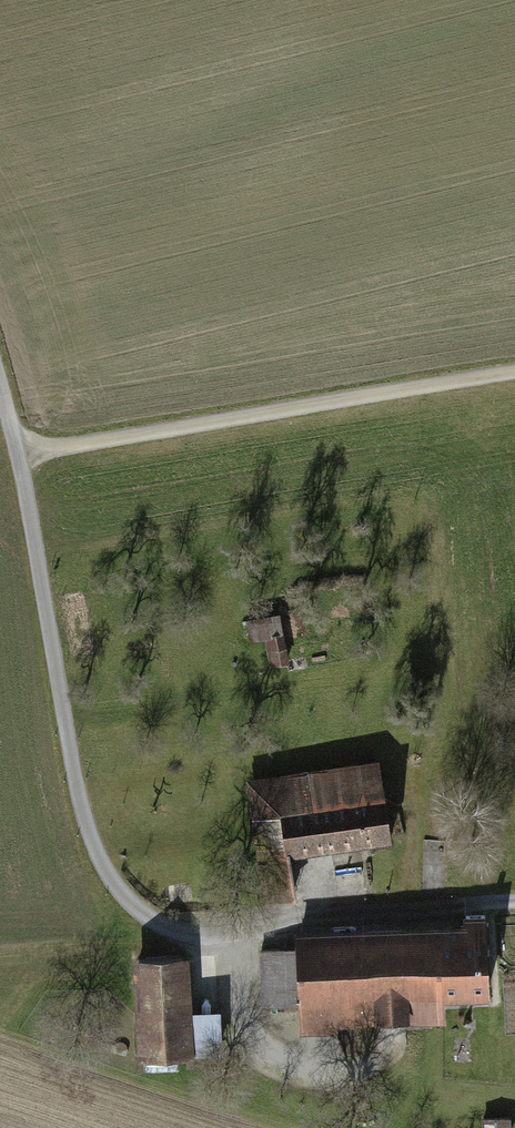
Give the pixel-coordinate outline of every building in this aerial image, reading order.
[(270,667),(294,662),(284,610),(242,619),(247,642),(264,639),(270,667)] [(375,759),(247,779),(259,858),(387,838),(375,759)] [(457,921),(292,928),(293,948),(258,949),(260,1005),(296,1003),(297,1033),(438,1027),(437,997),(486,995),(483,920),(476,920),(476,911),(456,912),(457,921)] [(180,954),(125,956),(129,1055),(216,1051),(214,1009),(183,1010),(180,954)] [(477,1117),(477,1127),(509,1127),(509,1116),(477,1117)]
